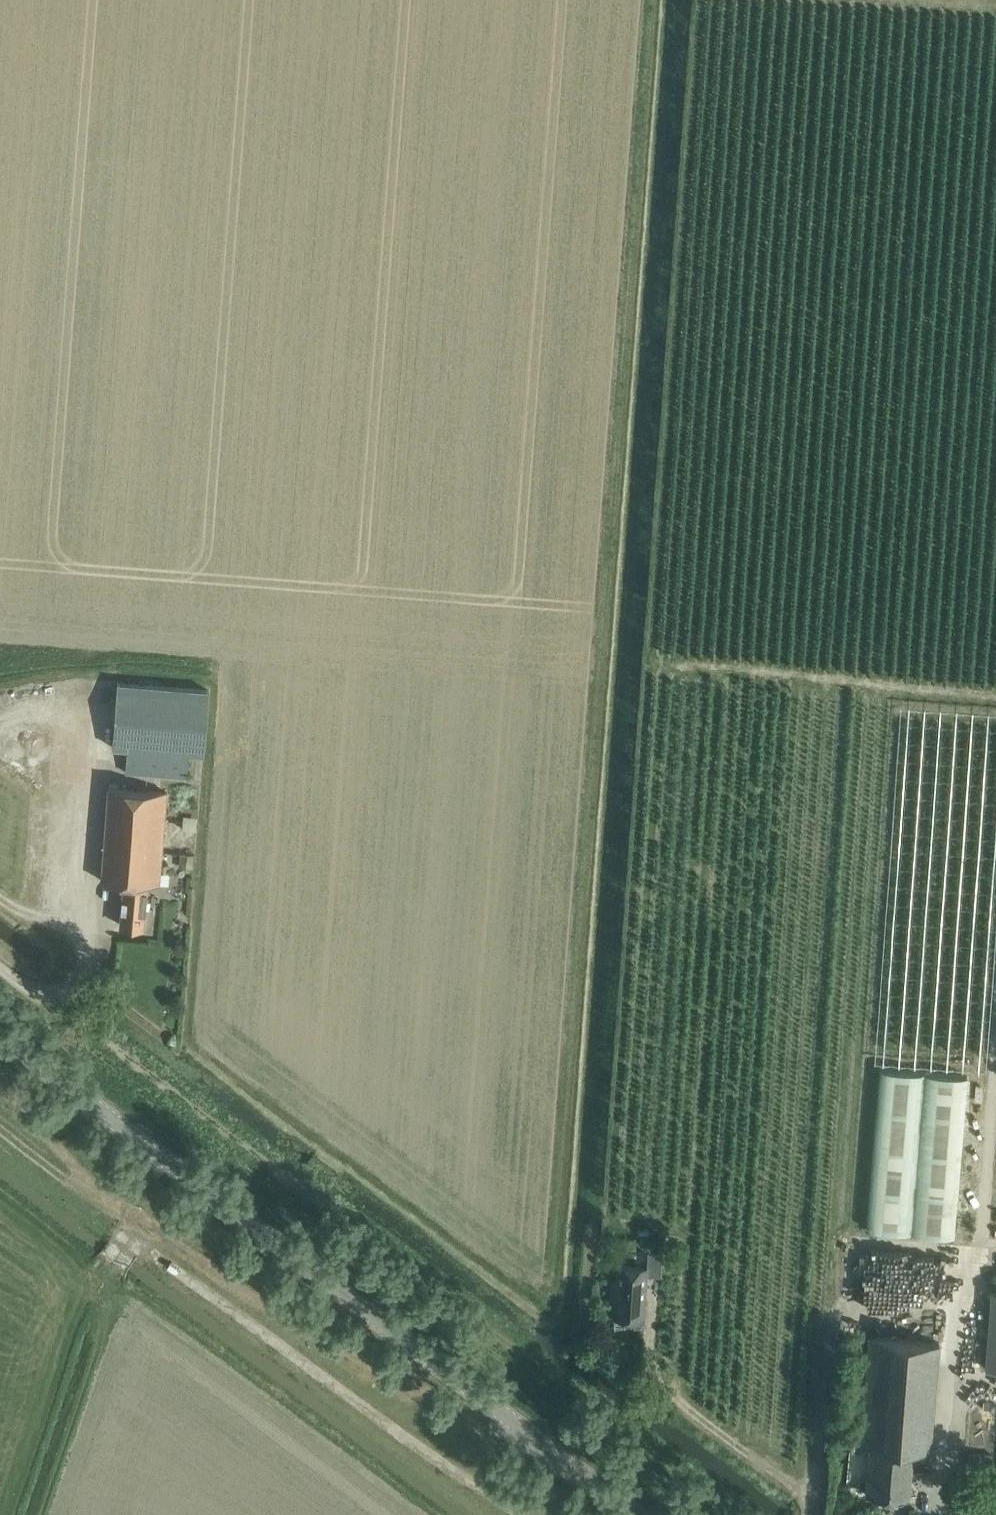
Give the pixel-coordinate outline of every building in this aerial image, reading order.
[(118,682),(113,746),(129,748),(127,770),(189,775),(190,752),(205,754),(210,689),(118,682)] [(120,924),(145,926),(148,883),(160,884),(160,879),(167,791),(110,787),(103,879),(124,881),(120,924)] [(955,1235),(970,1076),(882,1068),(868,1228),(955,1235)] [(645,1317),(648,1274),(663,1275),(664,1251),(649,1250),(648,1267),(618,1265),(617,1282),(612,1282),(611,1297),(616,1298),(615,1315),(645,1317)] [(995,1369),(995,1289),(993,1289),(986,1369),(995,1369)] [(867,1492),(910,1496),(914,1448),(930,1450),(940,1342),(870,1336),(861,1444),(871,1445),(867,1492)]
